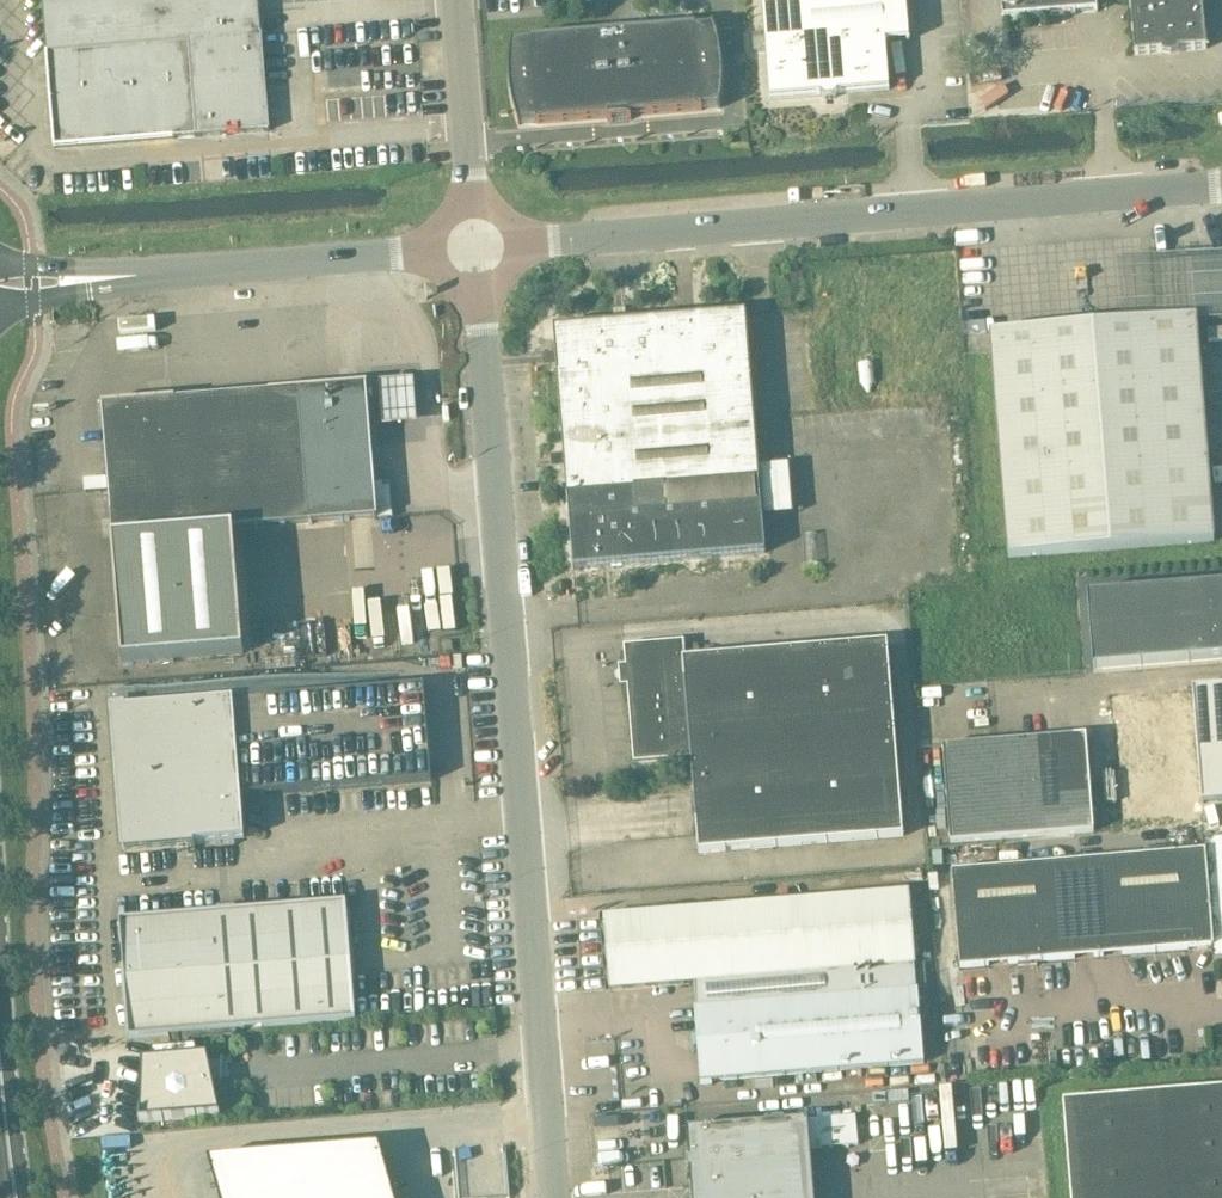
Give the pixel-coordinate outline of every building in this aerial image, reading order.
[(44,27),(259,10),(258,0),(42,0),(44,27)] [(907,0),(762,0),(764,29),(788,27),(790,50),(766,52),(770,100),(890,90),(886,43),(910,41),(907,0)] [(1003,20),(1098,12),(1097,0),(1001,0),(1003,20)] [(1163,54),(1163,56),(1172,58),(1180,54),(1180,52),(1207,50),(1203,0),(1131,0),(1135,56),(1163,54)] [(259,10),(44,27),(46,54),(54,150),(267,132),(261,36),(259,10)] [(513,106),(519,127),(536,126),(608,120),(631,119),(631,118),(703,112),(720,110),(721,98),(721,78),(720,58),(716,38),(713,27),(696,27),(624,33),(601,35),(529,41),(512,43),(509,64),(509,85),(513,106)] [(1153,265),(1158,322),(990,335),(1008,558),(1213,543),(1196,319),(1221,317),(1221,260),(1153,265)] [(697,320),(553,333),(577,596),(958,562),(935,299),(792,312),(798,383),(703,392),(697,320)] [(403,379),(382,381),(385,418),(406,417),(415,416),(411,378),(403,379)] [(152,405),(102,409),(113,542),(122,663),(243,651),(232,532),(310,526),(376,520),(392,519),(389,483),(373,484),(365,388),(365,387),(331,390),(299,393),(174,403),(162,392),(152,405)] [(1087,599),(1093,672),(1221,662),(1221,588),(1087,599)] [(685,643),(625,647),(630,715),(635,764),(691,759),(695,805),(699,855),(901,837),(897,789),(886,645),(686,661),(685,643)] [(432,782),(425,686),(306,696),(305,682),(206,690),(207,704),(127,710),(127,706),(124,710),(112,711),(124,851),(192,846),(196,850),(196,846),(235,842),(245,842),(244,832),(242,797),(432,782)] [(1193,690),(1202,805),(1221,803),(1221,688),(1193,690)] [(951,847),(1094,835),(1086,739),(943,751),(951,847)] [(1203,840),(1204,853),(952,873),(960,969),(1211,948),(1212,961),(1221,960),(1221,839),(1203,840)] [(915,968),(909,894),(603,919),(609,993),(695,986),(697,1011),(695,1011),(701,1088),(712,1088),(711,1083),(924,1066),(918,993),(916,993),(914,968),(915,968)] [(121,925),(131,1039),(167,1036),(169,1054),(152,1052),(151,1062),(141,1062),(138,1124),(219,1118),(212,1082),(220,1081),(220,1085),(222,1085),(223,1061),(221,1061),(221,1064),(209,1065),(207,1057),(197,1056),(195,1048),(185,1047),(186,1046),(187,1045),(188,1043),(190,1042),(191,1042),(193,1041),(232,1038),(234,1037),(235,1036),(236,1035),(237,1034),(237,1033),(237,1031),(237,1030),(354,1021),(344,907),(121,925)] [(1062,1103),(1070,1197),(1221,1197),(1221,1090),(1062,1103)] [(691,1197),(813,1197),(807,1123),(686,1133),(691,1197)] [(219,1197),(290,1197),(340,1184),(344,1197),(394,1197),(380,1148),(208,1162),(219,1197)]
